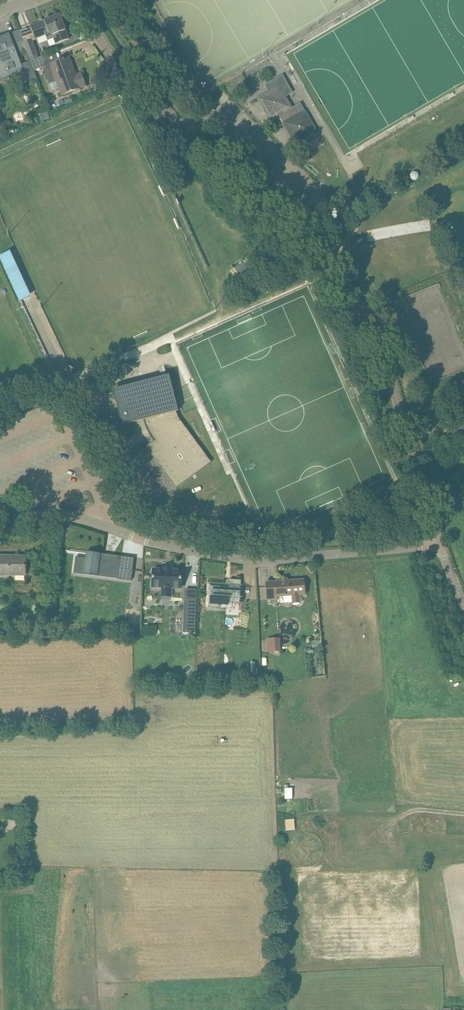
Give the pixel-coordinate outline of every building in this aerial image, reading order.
[(30,26),(35,39),(36,40),(37,40),(37,39),(46,35),(48,41),(54,39),(56,44),(69,39),(60,15),(30,26)] [(2,80),(24,72),(27,79),(35,76),(30,63),(22,67),(17,54),(26,50),(19,31),(0,38),(0,59),(1,62),(0,63),(0,76),(2,80)] [(31,61),(38,58),(32,40),(24,43),(31,61)] [(35,70),(49,65),(45,56),(38,58),(31,61),(35,70)] [(49,65),(43,67),(49,84),(58,81),(63,95),(76,90),(86,86),(81,74),(74,76),(72,70),(73,69),(69,57),(60,61),(50,64),(49,65)] [(257,99),(259,101),(270,121),(279,116),(295,145),(317,133),(300,103),(292,108),(280,86),(257,99)] [(203,93),(193,101),(197,106),(207,98),(203,93)] [(48,112),(41,115),(44,120),(50,118),(48,112)] [(19,275),(9,250),(0,254),(0,259),(9,279),(19,275)] [(171,350),(160,352),(163,363),(173,361),(171,350)] [(155,353),(135,358),(141,381),(162,376),(155,353)] [(124,423),(143,418),(143,420),(145,423),(145,426),(147,429),(149,434),(151,436),(154,441),(146,447),(176,488),(211,462),(180,420),(180,419),(179,417),(178,416),(176,411),(169,381),(116,394),(124,423)] [(76,557),(74,573),(85,575),(86,567),(95,568),(95,573),(118,576),(118,579),(132,581),(133,570),(120,568),(121,559),(111,558),(108,562),(104,561),(105,555),(101,555),(87,553),(86,558),(76,557)] [(0,554),(0,575),(27,576),(27,554),(0,554)] [(153,570),(152,587),(163,587),(163,590),(171,590),(171,587),(181,588),(182,571),(172,570),(172,568),(164,568),(164,570),(153,570)] [(209,586),(208,607),(219,608),(219,604),(235,605),(236,598),(240,598),(241,580),(230,580),(229,592),(221,591),(221,586),(209,586)] [(277,596),(292,595),(293,603),(300,603),(299,595),(305,594),(304,580),(276,582),(276,586),(267,587),(268,601),(269,601),(269,604),(278,604),(277,596)] [(185,599),(184,633),(196,634),(197,600),(185,599)] [(280,651),(280,638),(267,639),(267,652),(280,651)] [(294,818),(285,819),(286,830),(295,829),(294,818)]
